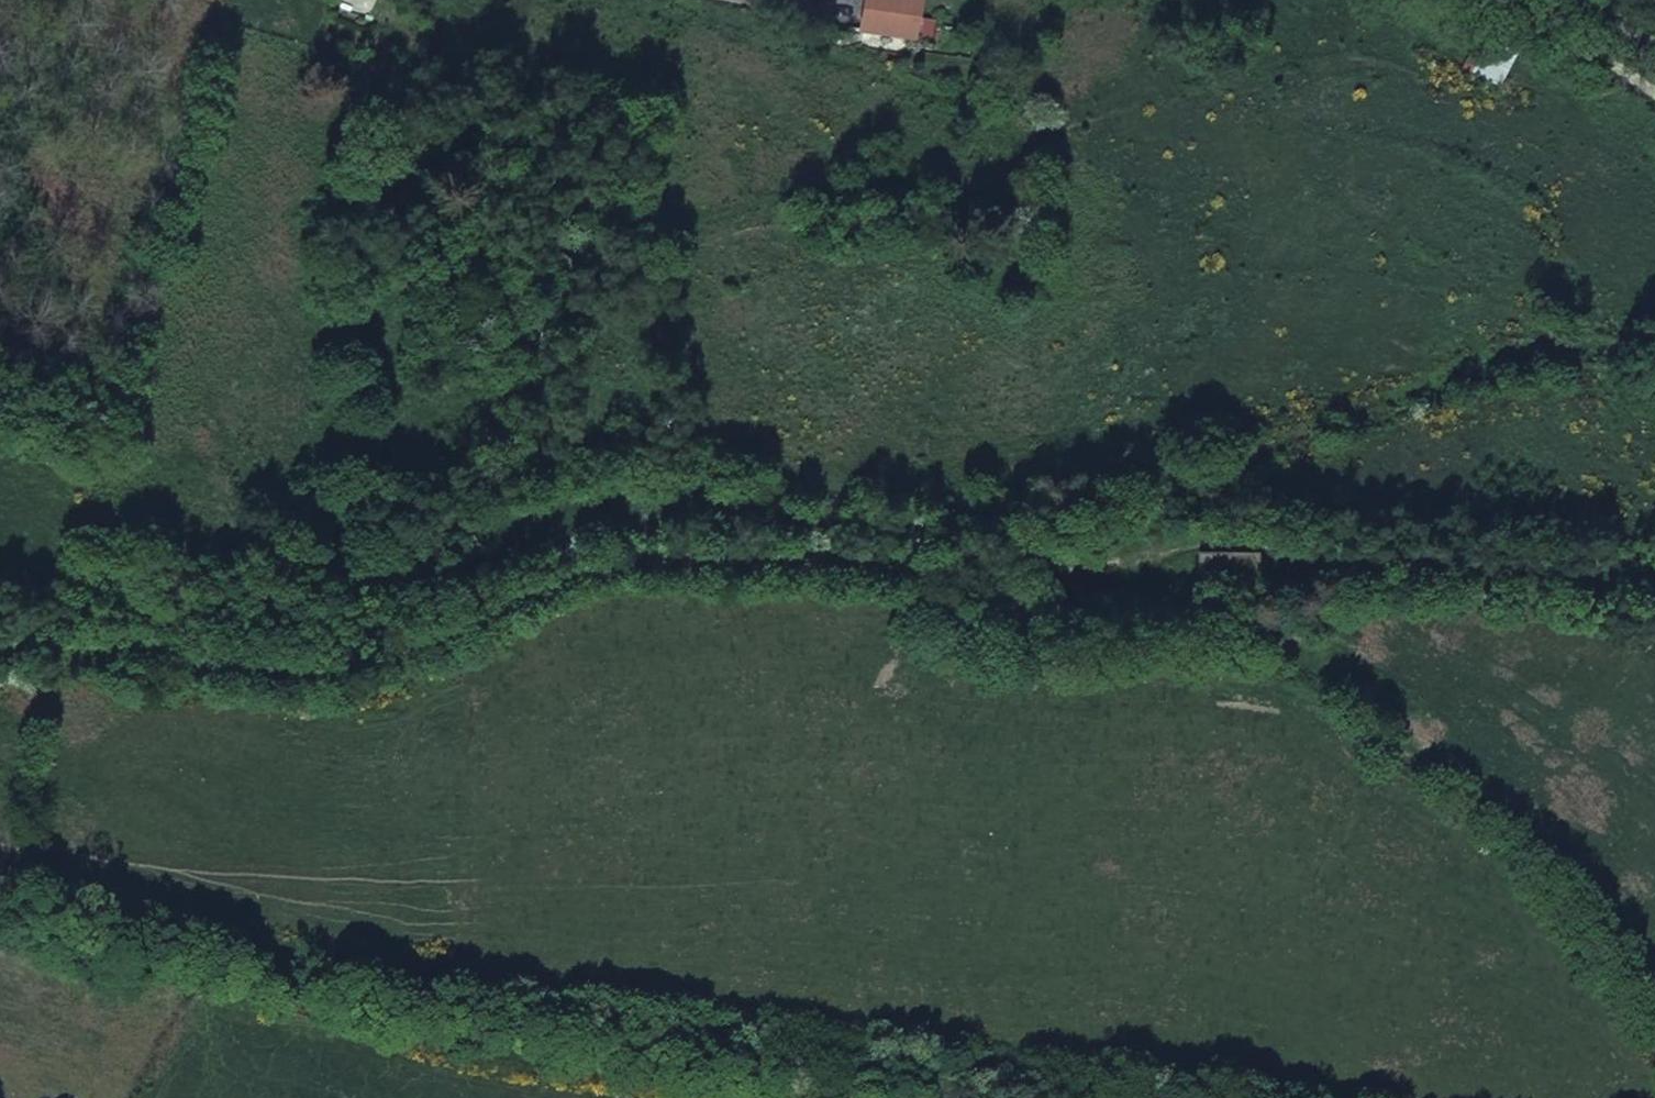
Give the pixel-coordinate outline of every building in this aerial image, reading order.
[(859,30),(912,38),(917,0),(862,0),(859,30)]
